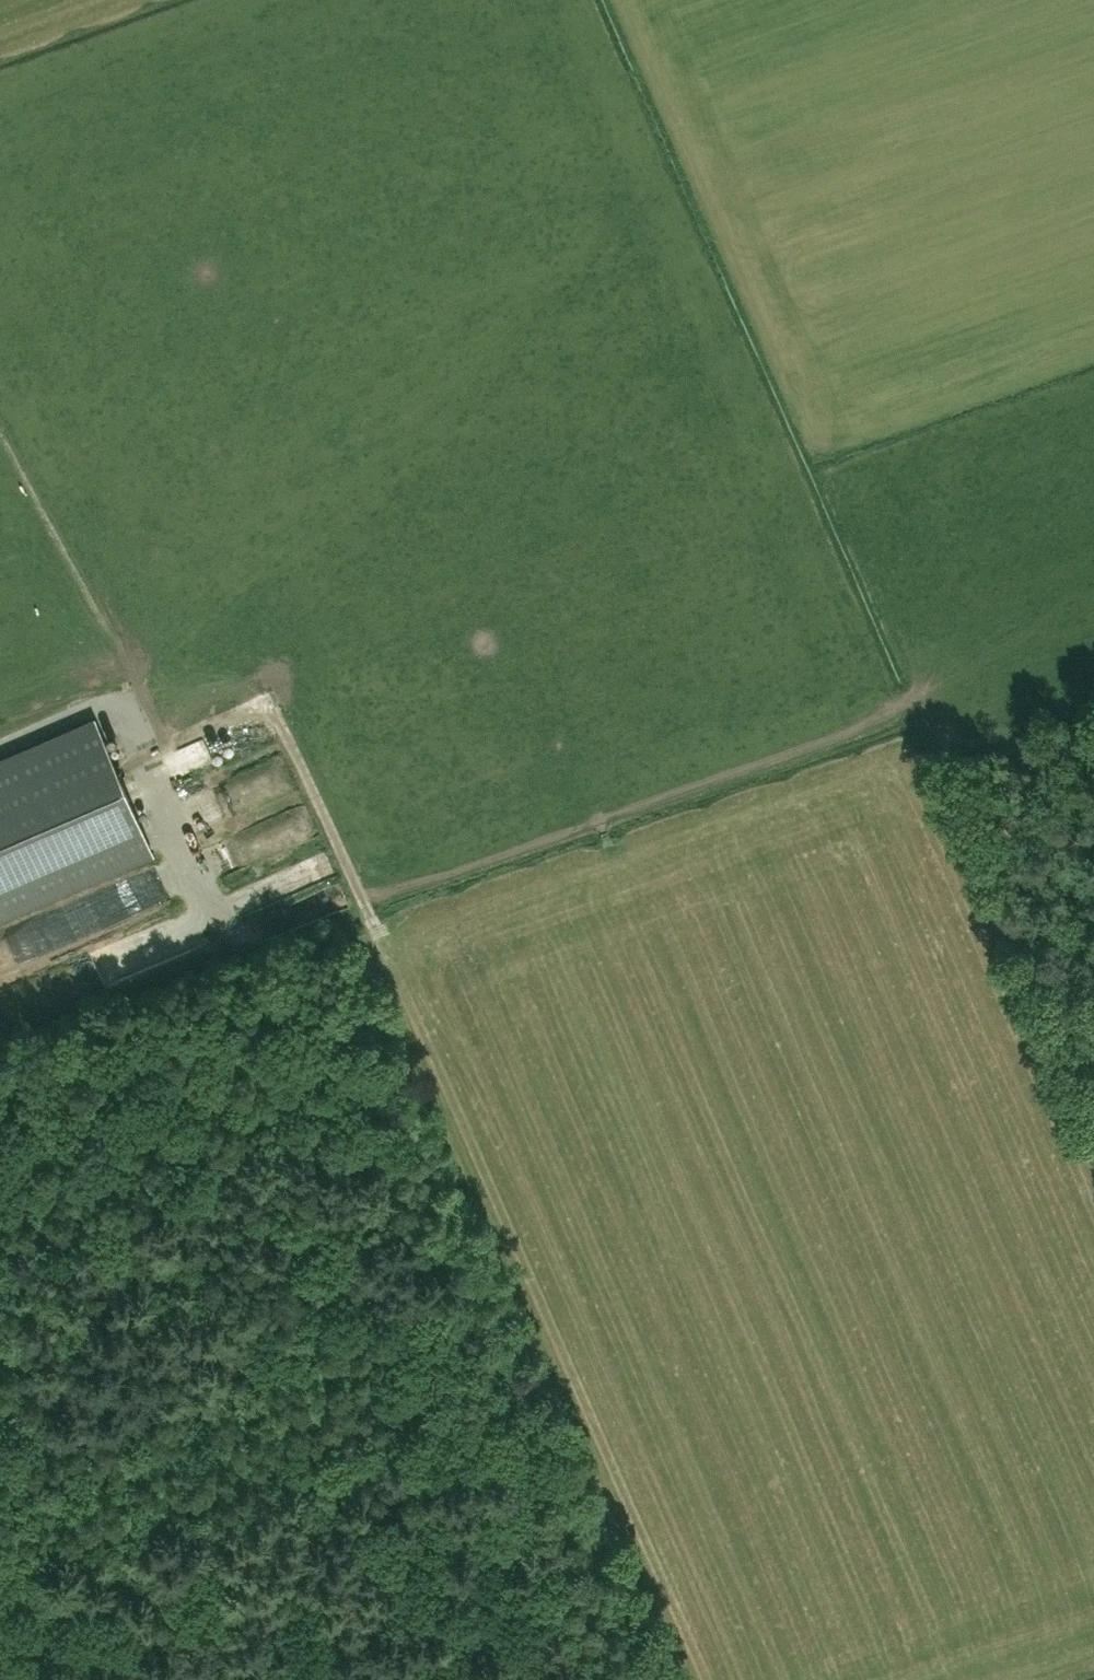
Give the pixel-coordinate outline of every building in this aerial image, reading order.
[(153,851),(98,725),(0,768),(0,918),(153,851)]
